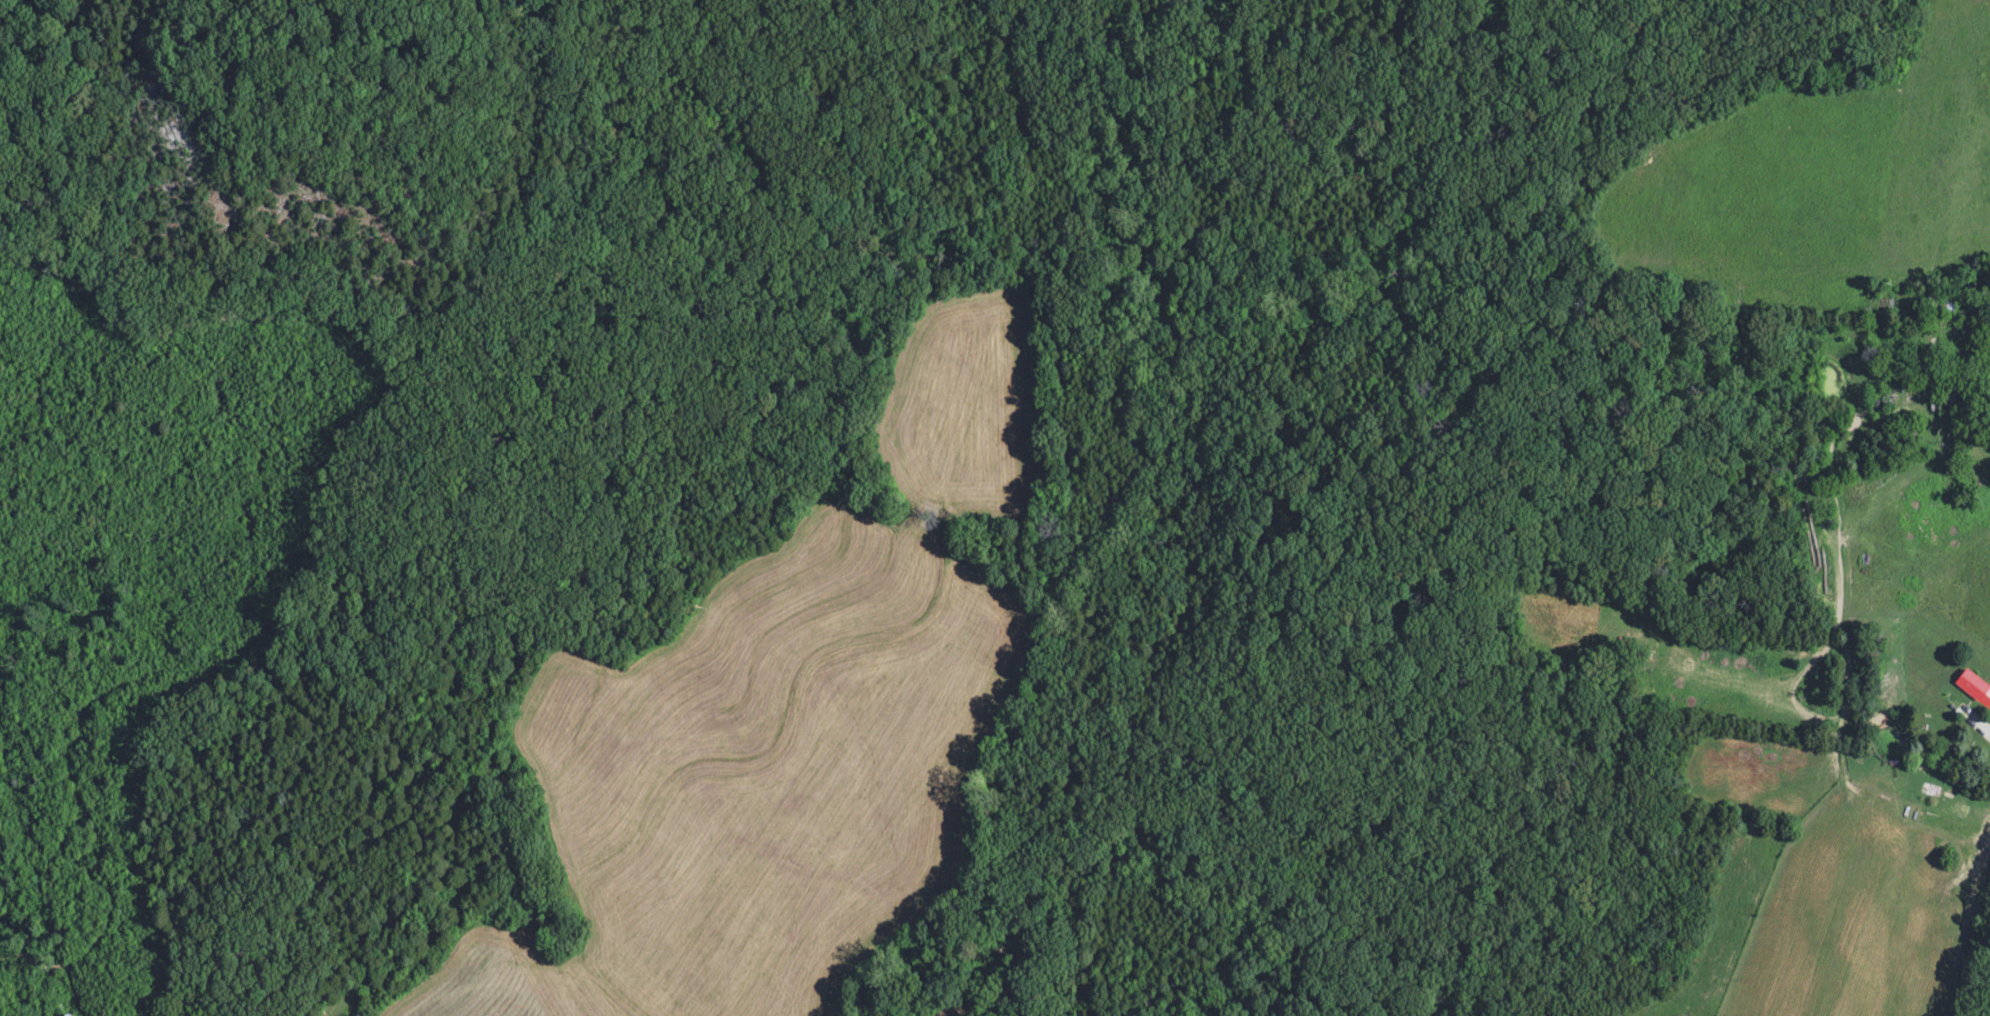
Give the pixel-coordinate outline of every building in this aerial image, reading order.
[(1954,299),(1941,297),(1940,313),(1952,315),(1954,299)] [(1963,670),(1952,687),(1989,711),(1989,687),(1963,670)]
